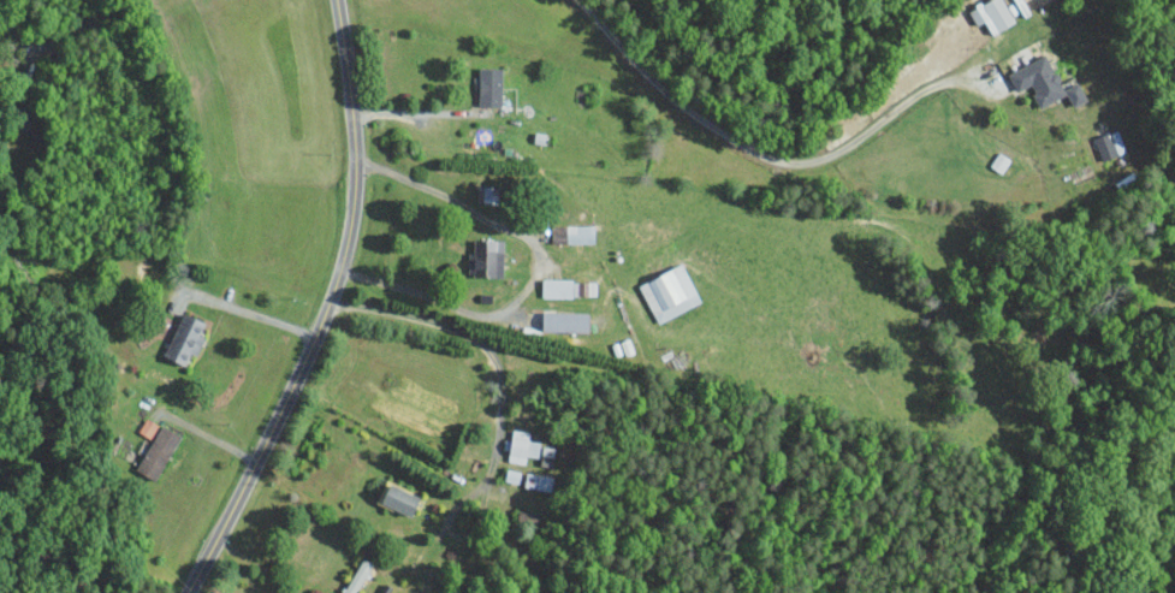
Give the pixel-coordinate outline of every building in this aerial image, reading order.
[(1014,23),(1003,0),(989,0),(969,9),(976,25),(985,21),(991,33),(1014,23)] [(1008,73),(1017,92),(1029,86),(1040,108),(1066,94),(1046,54),(1008,73)] [(501,106),(502,68),(479,67),(478,105),(501,106)] [(1087,100),(1078,82),(1064,89),(1073,107),(1087,100)] [(1126,153),(1118,130),(1094,138),(1101,161),(1126,153)] [(591,226),(566,225),(566,243),(591,243),(591,226)] [(503,240),(473,240),(473,252),(468,252),(468,276),(502,277),(503,240)] [(639,285),(657,323),(700,303),(682,265),(639,285)] [(591,281),(541,280),(541,296),(591,297),(591,281)] [(541,331),(588,332),(588,313),(542,312),(541,331)] [(196,356),(204,337),(199,335),(204,323),(183,313),(163,357),(184,366),(190,353),(196,356)] [(180,435),(146,417),(138,430),(146,435),(136,452),(143,456),(135,469),(154,480),(180,435)] [(529,431),(512,428),(511,439),(504,438),(503,448),(509,449),(507,461),(525,464),(526,455),(538,457),(540,441),(528,439),(529,431)] [(550,491),(552,476),(526,471),(523,486),(550,491)] [(376,501),(410,515),(419,494),(386,479),(376,501)]
